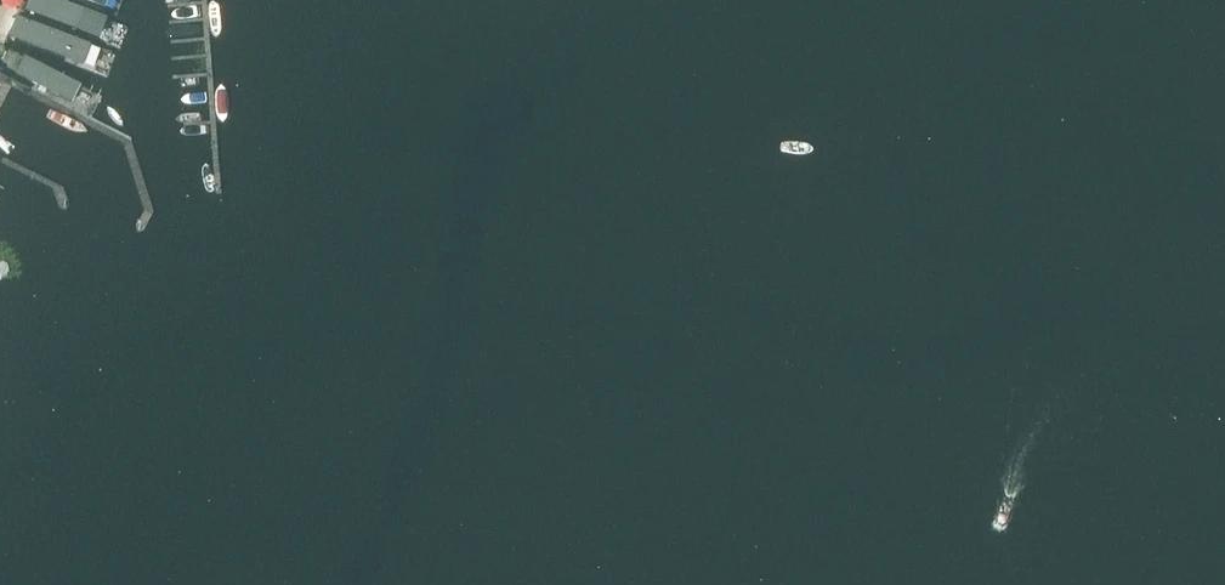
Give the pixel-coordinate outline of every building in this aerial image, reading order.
[(51,0),(29,0),(24,14),(99,42),(107,21),(51,0)] [(90,47),(16,20),(9,39),(82,68),(90,47)] [(28,62),(23,60),(16,77),(72,105),(80,87),(28,62)]
